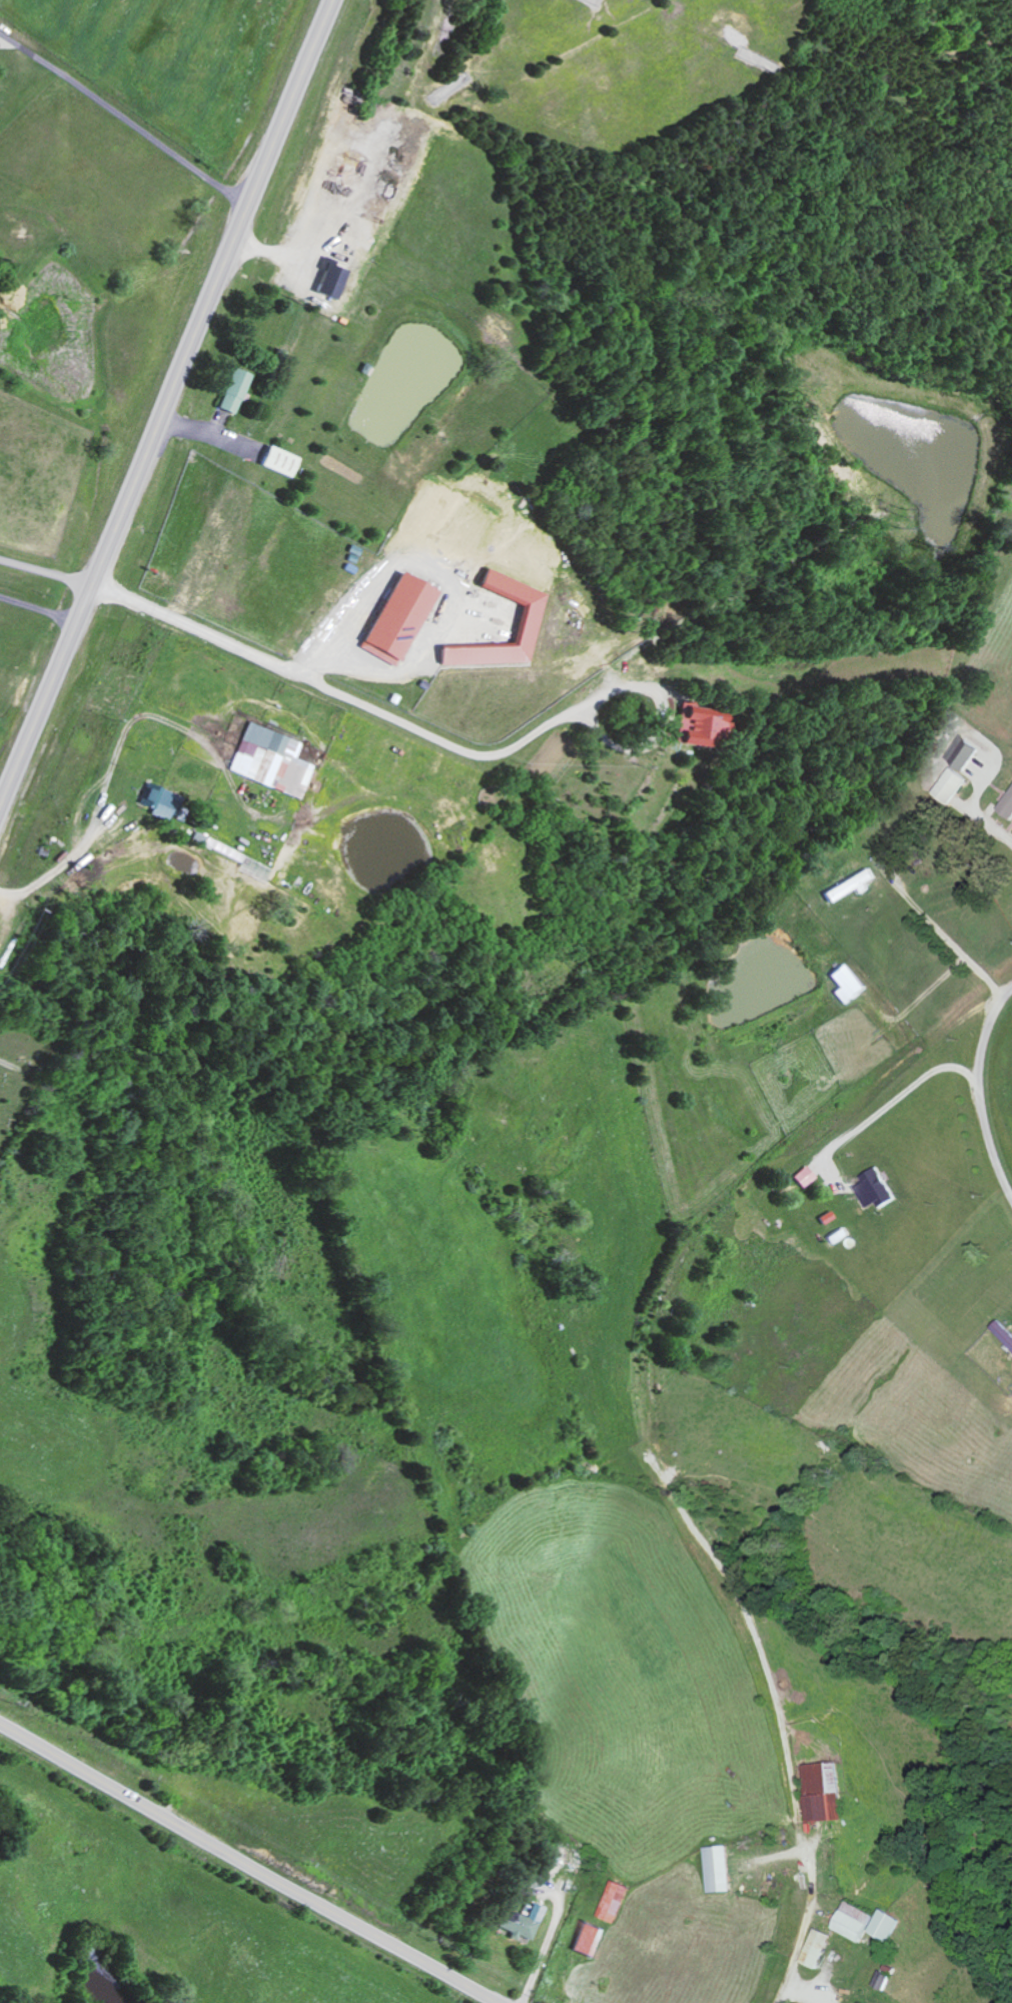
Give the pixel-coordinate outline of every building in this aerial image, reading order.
[(346,272),(327,264),(315,294),(334,301),(346,272)] [(251,375),(234,369),(218,410),(235,417),(251,375)] [(293,478),(299,457),(268,448),(262,469),(293,478)] [(361,648),(398,667),(437,588),(399,570),(361,648)] [(441,647),(441,664),(529,663),(529,658),(533,648),(532,642),(539,624),(538,615),(547,591),(485,570),(478,589),(522,604),(522,619),(513,646),(441,647)] [(674,743),(708,747),(709,735),(721,736),(723,716),(678,711),(674,743)] [(302,799),(314,765),(297,759),(303,742),(249,722),(231,772),(271,787),(271,788),(302,799)] [(964,772),(983,750),(964,735),(946,757),(964,772)] [(934,793),(950,805),(969,780),(952,768),(934,793)] [(149,784),(140,807),(173,819),(181,796),(149,784)] [(997,809),(1011,821),(1011,791),(997,809)] [(825,892),(831,903),(857,889),(860,894),(870,889),(866,883),(875,878),(870,869),(825,892)] [(841,988),(835,993),(846,1005),(866,989),(846,964),(831,976),(841,988)] [(803,1189),(818,1180),(810,1166),(795,1175),(803,1189)] [(867,1208),(877,1203),(880,1208),(895,1199),(878,1169),(853,1183),(867,1208)] [(999,1321),(991,1328),(1011,1350),(1011,1335),(999,1321)] [(805,1766),(810,1822),(844,1819),(840,1763),(805,1766)] [(706,1893),(730,1892),(729,1846),(704,1846),(706,1893)] [(618,1924),(633,1887),(614,1880),(599,1916),(618,1924)] [(833,1928),(861,1943),(876,1915),(847,1900),(833,1928)] [(537,1921),(543,1907),(533,1903),(527,1917),(537,1921)] [(891,1943),(903,1919),(883,1908),(870,1932),(891,1943)] [(500,1931),(531,1939),(537,1920),(506,1911),(500,1931)] [(606,1929),(584,1919),(571,1949),(593,1959),(606,1929)] [(800,1962),(817,1969),(832,1935),(815,1928),(800,1962)]
